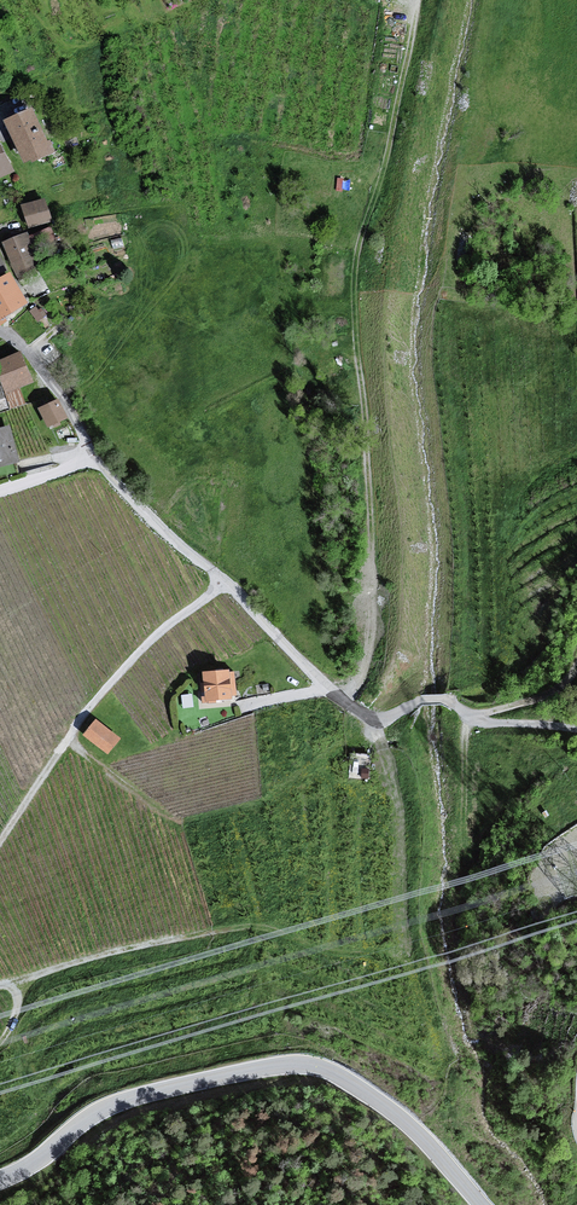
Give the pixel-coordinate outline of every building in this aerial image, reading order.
[(31,112),(2,124),(24,167),(55,157),(31,112)] [(14,175),(0,152),(0,181),(14,175)] [(46,203),(21,208),(30,235),(54,228),(46,203)] [(25,238),(2,246),(17,281),(39,275),(25,238)] [(0,282),(0,325),(27,309),(8,278),(0,282)] [(0,363),(0,385),(4,395),(32,386),(21,355),(0,363)] [(9,411),(4,395),(0,385),(0,414),(9,411)] [(57,402),(38,411),(47,430),(67,421),(57,402)] [(0,431),(0,469),(19,464),(10,429),(0,431)] [(227,670),(199,674),(202,702),(231,701),(230,698),(235,698),(233,673),(228,674),(227,670)] [(181,695),(184,705),(194,703),(191,693),(181,695)] [(95,720),(81,735),(108,757),(121,740),(95,720)]
